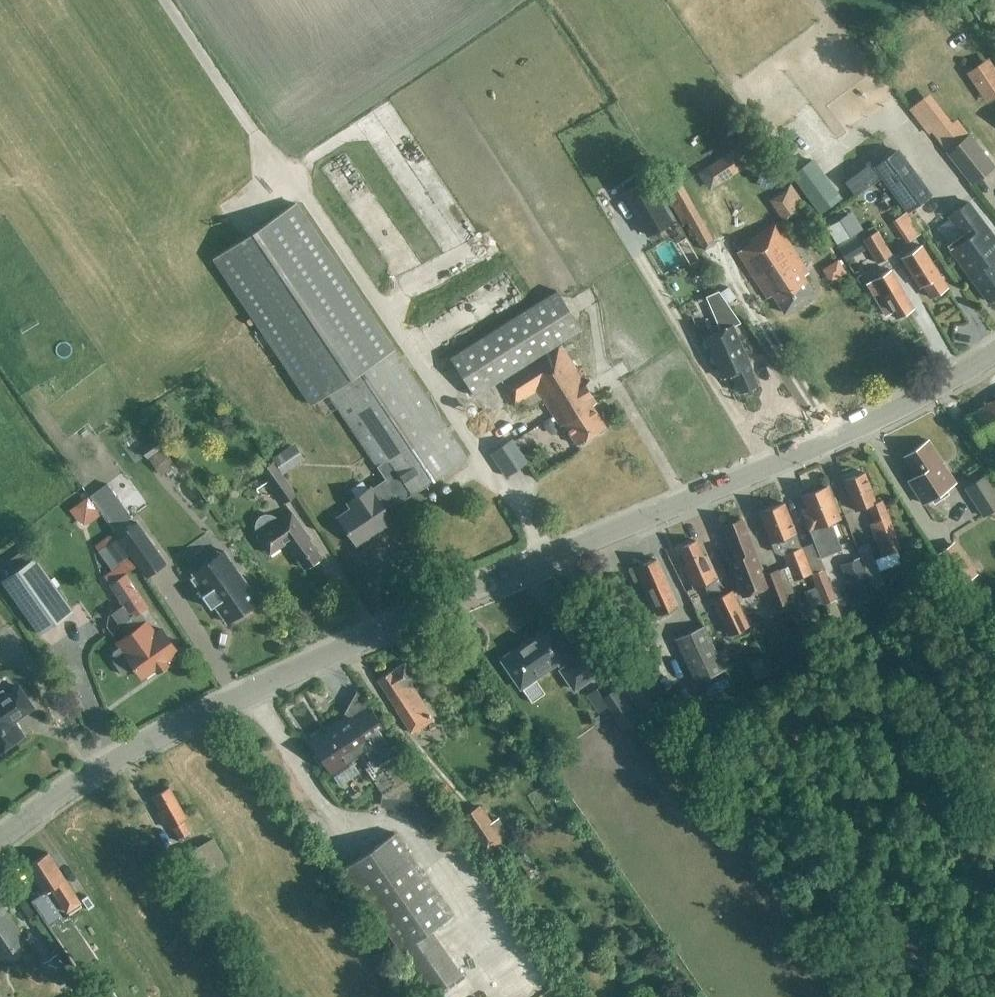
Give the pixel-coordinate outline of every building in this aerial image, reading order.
[(994,166),(969,134),(947,152),(972,183),(994,166)] [(414,173),(427,165),(415,145),(402,153),(414,173)] [(891,147),(874,159),(872,157),(853,171),(866,187),(882,175),(909,213),(928,199),(891,147)] [(696,172),(708,190),(743,167),(732,149),(696,172)] [(352,181),(390,248),(414,235),(376,168),(352,181)] [(712,244),(670,170),(653,179),(679,225),(685,222),(702,250),(712,244)] [(645,179),(621,194),(646,235),(670,220),(645,179)] [(766,199),(785,227),(808,211),(790,184),(766,199)] [(952,211),(945,216),(962,240),(947,251),(986,305),(994,298),(994,263),(991,258),(994,255),(994,240),(967,201),(952,211)] [(466,457),(393,348),(295,203),(210,261),(307,405),(327,391),(385,478),(370,489),(369,487),(344,503),(348,509),(337,517),(356,545),(393,521),(384,508),(398,498),(400,501),(466,457)] [(858,203),(833,216),(843,235),(868,221),(858,203)] [(923,235),(909,214),(908,213),(898,220),(914,242),(923,235)] [(784,312),(815,293),(800,271),(806,267),(776,221),(748,239),(751,243),(737,252),(765,294),(770,290),(784,312)] [(878,263),(891,254),(877,230),(863,238),(878,263)] [(830,258),(838,271),(852,263),(845,250),(830,258)] [(931,297),(947,287),(925,251),(915,258),(921,268),(915,272),(931,297)] [(896,318),(913,308),(890,269),(867,283),(886,315),(893,311),(896,318)] [(494,291),(511,283),(506,273),(489,281),(494,291)] [(596,402),(559,342),(581,329),(557,290),(451,357),(475,395),(499,380),(515,404),(519,401),(524,409),(542,398),(560,426),(563,424),(577,445),(605,426),(592,405),(596,402)] [(733,376),(739,391),(757,384),(751,370),(752,370),(734,325),(704,338),(721,376),(733,371),(735,376),(733,376)] [(966,417),(984,445),(994,438),(994,398),(966,417)] [(156,438),(140,449),(147,459),(163,448),(156,438)] [(512,439),(494,451),(490,453),(505,475),(526,461),(512,439)] [(955,482),(951,476),(929,441),(905,456),(917,475),(909,481),(923,503),(955,482)] [(304,459),(293,443),(271,457),(282,473),(304,459)] [(258,471),(281,504),(294,495),(271,462),(258,471)] [(864,472),(844,480),(855,510),(868,505),(875,521),(870,523),(882,556),(900,549),(881,499),(876,502),(864,472)] [(980,517),(994,508),(994,493),(983,475),(962,489),(980,517)] [(106,481),(89,494),(103,513),(120,501),(106,481)] [(820,557),(842,549),(831,521),(839,518),(827,486),(802,496),(808,512),(803,514),(820,557)] [(812,573),(811,570),(784,503),(759,512),(775,553),(781,555),(784,553),(794,579),(812,573)] [(254,531),(257,535),(256,536),(269,554),(286,542),(304,568),(321,557),(303,530),(302,530),(290,513),(278,521),(275,516),(270,514),(264,513),(259,515),(255,520),(254,525),(254,531)] [(133,518),(116,530),(147,574),(164,562),(133,518)] [(741,519),(723,526),(720,527),(731,555),(724,558),(739,597),(766,586),(774,606),(789,600),(778,570),(763,575),(754,552),(755,551),(748,532),(747,533),(741,519)] [(720,597),(712,580),(717,577),(706,554),(703,555),(696,540),(680,547),(687,563),(683,564),(694,588),(702,585),(726,637),(747,627),(731,592),(720,597)] [(970,566),(952,542),(932,557),(951,581),(970,566)] [(11,574),(0,582),(38,635),(71,611),(25,547),(3,563),(11,574)] [(869,549),(857,553),(870,587),(881,583),(869,549)] [(214,605),(226,622),(258,600),(224,550),(192,573),(194,575),(190,578),(210,608),(214,605)] [(656,614),(676,605),(656,558),(638,566),(646,584),(643,585),(656,614)] [(834,600),(836,599),(824,569),(811,573),(823,604),(824,604),(834,600)] [(146,621),(140,612),(148,606),(126,573),(109,584),(130,616),(125,619),(123,631),(126,636),(117,642),(120,646),(113,651),(112,655),(112,659),(114,664),(122,674),(134,666),(142,677),(177,651),(161,628),(155,633),(146,621)] [(865,576),(845,583),(852,603),(872,595),(865,576)] [(834,600),(824,604),(830,619),(840,615),(834,600)] [(574,689),(603,669),(589,650),(574,660),(550,625),(501,659),(520,687),(556,663),(574,689)] [(695,682),(724,669),(704,625),(675,639),(695,682)] [(411,732),(433,719),(410,683),(415,680),(404,663),(393,670),(392,670),(377,679),(411,732)] [(23,735),(13,721),(33,707),(18,686),(0,698),(0,750),(23,735)] [(643,728),(614,686),(599,696),(595,689),(585,696),(596,714),(605,708),(621,731),(628,726),(634,734),(643,728)] [(342,714),(345,716),(325,729),(326,731),(310,741),(331,773),(362,753),(371,767),(365,770),(381,795),(378,807),(381,807),(389,808),(397,811),(404,814),(412,818),(418,823),(424,829),(430,835),(445,822),(369,705),(365,707),(355,692),(342,714)] [(181,842),(191,836),(189,832),(182,819),(186,817),(169,787),(153,796),(163,814),(160,816),(167,828),(171,825),(181,842)] [(496,818),(490,822),(479,806),(462,817),(491,861),(515,845),(496,818)] [(459,975),(430,930),(452,915),(394,833),(344,868),(431,994),(459,975)] [(197,847),(177,858),(180,863),(188,878),(193,886),(228,865),(223,858),(212,839),(197,847)] [(66,912),(80,902),(48,852),(26,866),(43,893),(51,888),(66,912)] [(25,941),(0,904),(0,958),(25,941)] [(69,912),(60,917),(48,925),(74,964),(95,950),(69,912)] [(60,986),(71,979),(56,956),(45,964),(60,986)]
